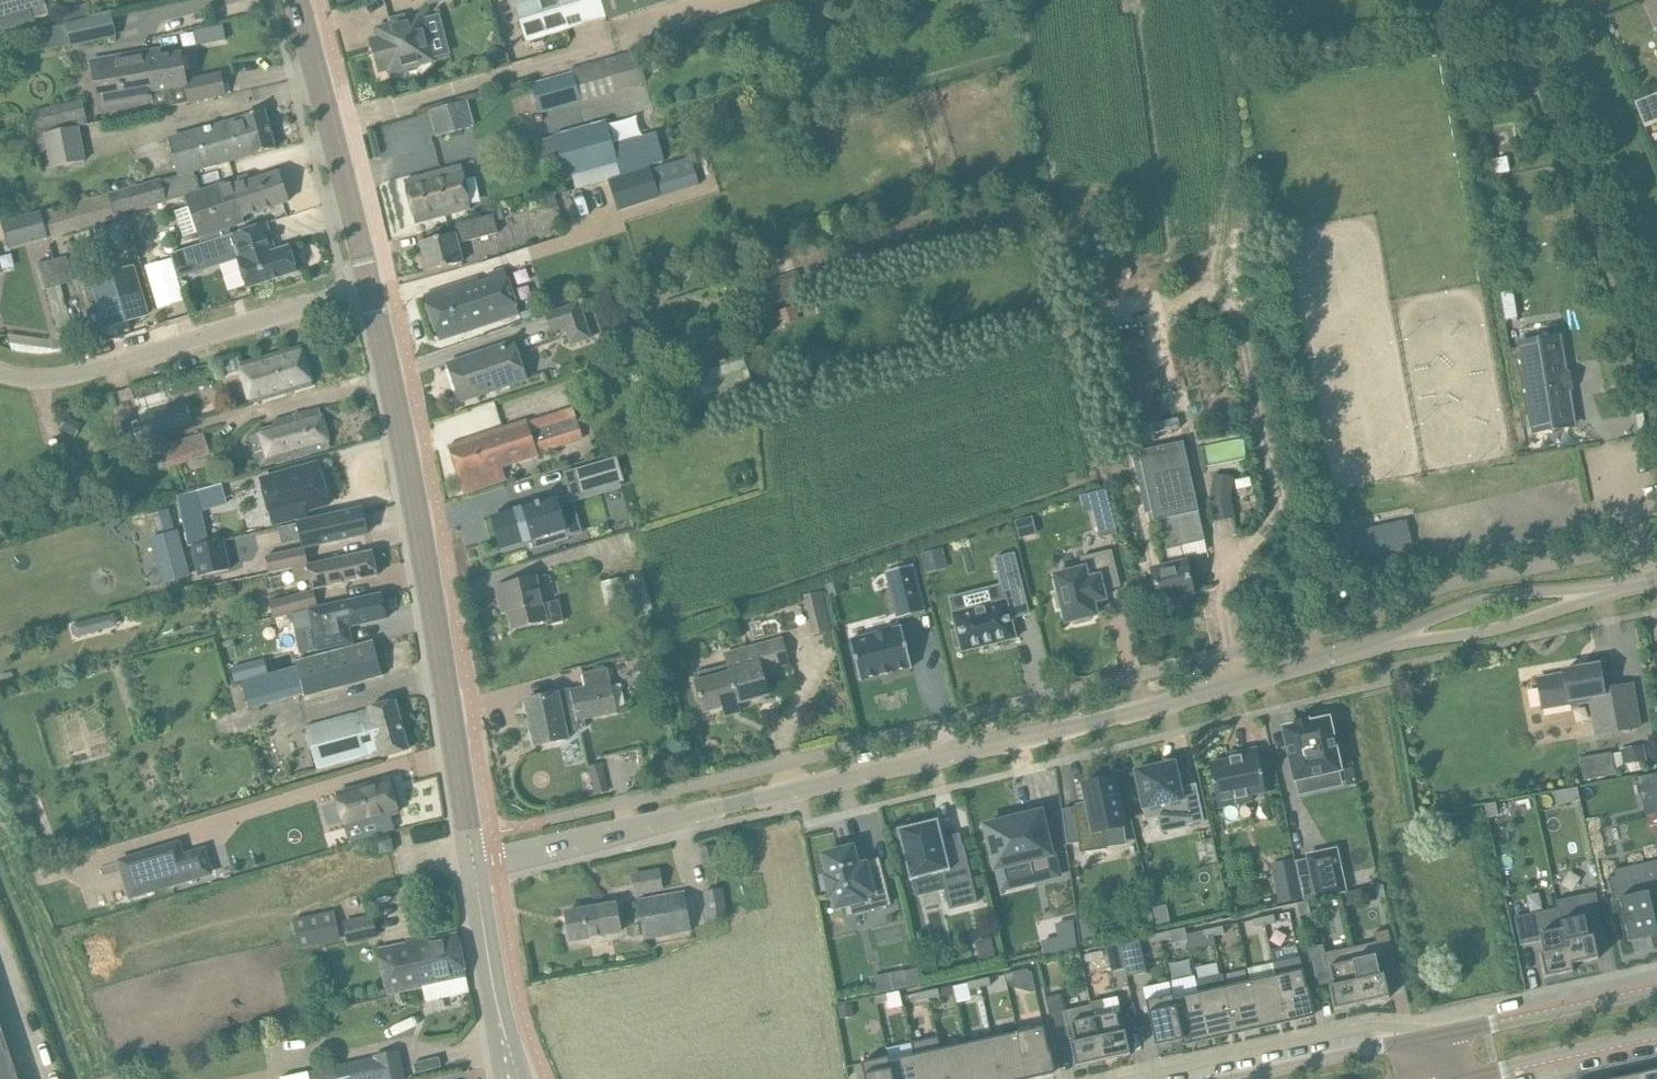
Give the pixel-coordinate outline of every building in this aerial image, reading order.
[(46,0),(0,0),(0,17),(30,9),(33,18),(50,14),(46,0)] [(607,17),(601,0),(519,0),(514,1),(527,42),(532,40),(532,42),(534,43),(543,41),(543,39),(543,37),(607,17)] [(607,17),(608,21),(676,0),(601,0),(607,17)] [(1647,2),(1656,26),(1656,0),(1651,0),(1647,2)] [(71,45),(117,37),(114,14),(67,22),(71,45)] [(434,61),(422,16),(377,28),(379,37),(371,39),(380,72),(388,70),(389,73),(403,69),(408,72),(417,69),(420,65),(434,61)] [(153,100),(145,60),(149,59),(147,48),(97,57),(107,109),(153,100)] [(647,83),(638,50),(571,70),(572,72),(532,83),(540,112),(647,83)] [(182,53),(149,59),(145,60),(153,100),(155,108),(225,95),(221,73),(187,79),(182,53)] [(1647,96),(1656,120),(1656,92),(1647,96)] [(474,125),(467,100),(430,111),(436,136),(474,125)] [(39,135),(88,125),(84,101),(35,110),(39,135)] [(275,148),(265,110),(243,116),(243,118),(170,139),(180,174),(187,172),(254,154),(275,148)] [(607,120),(554,135),(566,177),(573,176),(576,188),(621,176),(621,175),(665,161),(657,132),(613,144),(607,120)] [(88,125),(39,135),(36,136),(42,169),(86,160),(80,127),(88,125)] [(1507,156),(1491,159),(1494,174),(1510,171),(1507,156)] [(473,208),(462,166),(404,181),(416,224),(473,208)] [(651,167),(609,180),(619,211),(660,197),(651,167)] [(278,172),(238,185),(239,186),(233,188),(239,205),(214,213),(220,230),(245,222),(243,216),(288,201),(278,172)] [(125,188),(43,211),(47,225),(50,237),(115,220),(115,217),(168,202),(161,179),(125,188)] [(184,237),(197,233),(199,238),(220,230),(214,213),(239,205),(233,188),(239,186),(238,185),(236,179),(185,196),(189,208),(176,212),(184,237)] [(555,194),(547,197),(550,209),(559,207),(558,206),(555,194)] [(41,211),(4,222),(10,246),(48,235),(41,211)] [(493,214),(447,226),(449,234),(420,242),(428,271),(463,262),(458,243),(498,232),(493,214)] [(231,234),(171,253),(171,254),(178,277),(226,261),(238,258),(241,267),(247,287),(297,271),(289,246),(275,251),(266,223),(246,230),(231,234)] [(38,262),(44,288),(73,280),(66,254),(38,262)] [(133,267),(93,279),(107,327),(147,315),(133,267)] [(519,313),(504,268),(489,274),(490,279),(480,283),(478,277),(424,295),(439,340),(519,313)] [(658,275),(643,280),(647,292),(661,287),(658,275)] [(788,299),(781,277),(757,285),(762,298),(758,299),(762,308),(788,299)] [(76,342),(62,284),(47,288),(57,327),(56,327),(49,339),(52,350),(57,349),(58,352),(67,351),(69,350),(67,344),(76,342)] [(1513,291),(1501,293),(1505,320),(1518,318),(1513,291)] [(592,338),(579,301),(545,313),(552,333),(565,329),(571,345),(592,338)] [(801,320),(796,305),(777,311),(780,321),(786,319),(788,324),(801,320)] [(533,309),(521,313),(524,320),(535,316),(533,309)] [(114,334),(150,323),(148,316),(112,327),(114,334)] [(1521,349),(1510,350),(1522,422),(1533,420),(1535,431),(1574,424),(1567,387),(1570,387),(1568,374),(1565,375),(1559,338),(1521,344),(1521,349)] [(527,379),(514,341),(448,364),(461,401),(527,379)] [(301,346),(239,364),(243,375),(252,404),(313,385),(301,346)] [(753,386),(742,353),(687,371),(698,404),(753,386)] [(140,416),(147,436),(194,422),(187,401),(140,416)] [(331,447),(320,408),(272,421),(274,426),(260,430),(261,433),(250,436),(259,467),(331,447)] [(68,415),(60,428),(70,434),(78,421),(68,415)] [(564,444),(554,415),(527,424),(452,450),(465,491),(502,479),(498,466),(564,444)] [(211,456),(204,431),(160,443),(167,469),(211,456)] [(1141,457),(1133,459),(1145,513),(1152,511),(1154,521),(1160,520),(1170,566),(1152,570),(1158,599),(1193,592),(1186,562),(1185,563),(1181,546),(1205,540),(1183,442),(1139,451),(1141,457)] [(618,459),(617,457),(575,469),(576,472),(579,484),(582,493),(624,480),(618,459)] [(274,524),(307,515),(306,510),(329,503),(318,464),(262,480),(274,524)] [(1231,497),(1234,478),(1214,475),(1211,494),(1231,497)] [(197,490),(178,496),(189,546),(192,545),(209,542),(202,511),(228,504),(222,483),(197,490)] [(1106,489),(1079,495),(1084,513),(1093,511),(1100,538),(1117,533),(1106,489)] [(556,498),(523,508),(523,510),(514,512),(514,511),(493,517),(502,548),(523,542),(524,544),(533,541),(532,539),(534,539),(537,549),(569,540),(556,498)] [(298,523),(303,548),(304,547),(368,533),(363,509),(298,523)] [(1033,516),(1015,521),(1019,539),(1037,534),(1033,516)] [(1411,545),(1406,522),(1346,534),(1351,558),(1411,545)] [(162,583),(190,575),(178,532),(150,540),(162,583)] [(209,542),(192,545),(199,576),(231,569),(224,538),(209,542)] [(292,569),(308,565),(304,547),(303,548),(265,556),(269,574),(292,569)] [(943,548),(921,553),(926,573),(948,568),(943,548)] [(1074,620),(1075,625),(1090,621),(1089,616),(1097,615),(1093,602),(1105,599),(1103,590),(1120,586),(1111,550),(1080,558),(1083,568),(1054,575),(1058,592),(1054,593),(1058,608),(1062,607),(1066,622),(1074,620)] [(311,580),(313,590),(345,583),(378,575),(372,551),(308,565),(311,580)] [(956,629),(952,631),(956,648),(961,647),(962,652),(1017,638),(1011,618),(1029,613),(1014,554),(995,559),(1005,600),(952,613),(956,629)] [(913,565),(886,572),(898,619),(924,612),(913,565)] [(653,609),(642,572),(600,584),(606,605),(624,600),(629,616),(653,609)] [(542,603),(536,577),(497,587),(501,601),(506,600),(513,628),(546,620),(548,625),(564,621),(559,600),(542,603)] [(840,580),(827,585),(831,596),(844,591),(840,580)] [(823,590),(804,595),(807,609),(826,604),(823,590)] [(313,591),(271,603),(274,616),(275,618),(317,606),(313,591)] [(317,609),(292,616),(296,635),(321,629),(325,648),(352,642),(349,627),(387,618),(382,594),(316,608),(317,609)] [(77,636),(102,630),(99,618),(74,624),(77,636)] [(902,627),(850,640),(860,681),(881,675),(881,676),(892,674),(891,673),(912,668),(902,627)] [(789,663),(782,638),(726,653),(729,664),(694,674),(704,712),(706,712),(705,711),(739,702),(739,703),(768,695),(761,671),(789,663)] [(245,695),(249,707),(304,693),(305,696),(383,675),(374,642),(296,662),(297,667),(242,681),(245,695)] [(258,661),(231,668),(235,682),(262,675),(258,661)] [(1604,691),(1599,665),(1563,671),(1564,674),(1538,679),(1543,708),(1570,703),(1570,700),(1590,697),(1604,733),(1640,727),(1632,684),(1611,688),(1611,690),(1604,691)] [(585,686),(566,691),(576,729),(586,727),(585,718),(618,711),(608,666),(582,672),(585,686)] [(567,731),(576,729),(566,691),(547,695),(525,700),(535,746),(569,739),(567,731)] [(408,750),(394,701),(369,708),(370,710),(307,727),(318,765),(319,769),(372,755),(371,751),(381,748),(384,757),(408,750)] [(630,725),(628,714),(610,718),(612,728),(630,725)] [(1284,729),(1295,780),(1340,770),(1329,719),(1308,723),(1307,720),(1295,722),(1296,726),(1284,729)] [(1235,750),(1237,756),(1209,762),(1218,800),(1233,797),(1235,802),(1254,798),(1252,792),(1266,789),(1257,746),(1235,750)] [(1645,748),(1621,752),(1623,764),(1647,760),(1645,748)] [(1135,771),(1145,820),(1185,811),(1188,825),(1204,821),(1196,784),(1181,787),(1175,762),(1135,771)] [(609,790),(602,763),(590,766),(597,793),(609,790)] [(1087,804),(1062,810),(1067,845),(1079,843),(1080,853),(1107,849),(1104,830),(1125,826),(1115,778),(1083,784),(1087,804)] [(337,794),(346,827),(399,812),(389,779),(337,794)] [(1578,786),(1554,791),(1556,805),(1581,800),(1578,786)] [(1485,804),(1488,818),(1499,816),(1496,802),(1485,804)] [(1022,817),(986,826),(996,868),(1029,860),(1030,866),(1034,881),(1058,875),(1056,867),(1053,853),(1051,853),(1049,845),(1047,836),(1052,835),(1045,806),(1021,812),(1022,817)] [(945,849),(938,819),(898,829),(910,880),(941,873),(949,909),(978,902),(963,844),(945,849)] [(379,841),(381,853),(393,851),(391,839),(379,841)] [(204,849),(183,856),(179,844),(120,861),(131,896),(211,873),(204,849)] [(831,894),(834,894),(837,906),(846,904),(848,914),(889,904),(881,870),(867,874),(865,866),(856,868),(852,849),(825,856),(830,877),(827,878),(831,894)] [(1345,893),(1336,850),(1308,856),(1308,859),(1295,861),(1304,902),(1308,901),(1345,893)] [(1615,870),(1616,877),(1608,879),(1613,900),(1620,899),(1629,941),(1656,935),(1656,930),(1652,909),(1656,908),(1656,861),(1615,870)] [(662,888),(659,871),(633,875),(636,893),(662,888)] [(1298,872),(1277,876),(1283,902),(1303,898),(1298,872)] [(1373,887),(1375,900),(1386,898),(1384,885),(1373,887)] [(728,916),(723,888),(703,891),(708,919),(728,916)] [(692,931),(685,892),(637,900),(644,939),(692,931)] [(1595,892),(1557,901),(1558,907),(1558,908),(1559,907),(1562,922),(1561,922),(1572,972),(1573,972),(1572,965),(1598,959),(1593,935),(1589,936),(1587,929),(1602,926),(1595,892)] [(1304,902),(1297,904),(1300,917),(1311,914),(1308,901),(1304,902)] [(621,931),(616,904),(566,913),(571,940),(621,931)] [(1166,905),(1154,908),(1158,926),(1170,923),(1166,905)] [(1558,908),(1558,907),(1515,917),(1521,945),(1541,940),(1544,954),(1540,955),(1545,978),(1572,972),(1561,922),(1562,922),(1559,907),(1558,908)] [(297,935),(337,926),(334,912),(294,920),(297,935)] [(1265,925),(1276,922),(1274,915),(1263,917),(1265,925)] [(377,936),(373,917),(345,923),(349,942),(377,936)] [(1086,918),(1079,919),(1084,941),(1097,938),(1092,917),(1086,918)] [(1265,925),(1263,917),(1253,920),(1254,927),(1265,925)] [(1224,934),(1223,926),(1212,929),(1214,936),(1224,934)] [(1214,936),(1212,929),(1201,931),(1203,938),(1214,936)] [(1375,942),(1350,948),(1362,1004),(1389,998),(1384,974),(1380,975),(1379,972),(1397,968),(1388,930),(1373,933),(1375,942)] [(1172,939),(1170,931),(1159,933),(1161,941),(1172,939)] [(1159,933),(1149,936),(1150,943),(1161,941),(1159,933)] [(445,936),(436,938),(427,940),(431,962),(417,965),(421,986),(445,981),(454,979),(466,977),(457,934),(445,936)] [(1139,938),(1120,942),(1125,968),(1127,976),(1146,972),(1139,938)] [(431,962),(427,940),(379,950),(388,993),(421,986),(417,965),(431,962)] [(980,962),(996,958),(991,942),(976,946),(980,962)] [(1120,942),(1105,945),(1111,971),(1125,968),(1120,942)] [(1323,944),(1307,948),(1315,985),(1333,981),(1334,985),(1329,986),(1334,1007),(1334,1010),(1347,1007),(1362,1004),(1350,948),(1324,953),(1323,944)] [(1276,976),(1286,1023),(1314,1016),(1308,987),(1307,987),(1303,970),(1300,957),(1273,963),(1276,976)] [(893,990),(909,986),(905,971),(890,974),(893,990)] [(1017,979),(1015,972),(1004,974),(1006,982),(1017,979)] [(1195,974),(1169,980),(1173,994),(1183,1040),(1184,1045),(1209,1040),(1196,980),(1195,974)] [(1222,974),(1196,980),(1209,1040),(1235,1034),(1225,987),(1222,974)] [(1286,1023),(1276,976),(1250,981),(1261,1028),(1286,1023)] [(991,985),(989,977),(979,980),(980,987),(991,985)] [(979,980),(968,982),(970,990),(980,987),(979,980)] [(1261,1028),(1250,981),(1225,987),(1235,1034),(1261,1028)] [(940,996),(938,989),(927,991),(929,999),(940,996)] [(929,999),(927,991),(917,993),(918,1001),(929,999)] [(886,1001),(884,994),(875,996),(876,1003),(886,1001)] [(1183,1040),(1173,994),(1146,1000),(1156,1046),(1183,1040)] [(1089,1064),(1104,1061),(1092,1005),(1091,1005),(1064,1011),(1060,995),(1047,998),(1054,1028),(1072,1024),(1076,1042),(1071,1043),(1076,1064),(1077,1067),(1089,1064)] [(864,1006),(876,1003),(875,996),(863,999),(864,1006)] [(1118,996),(1090,1002),(1091,1005),(1092,1005),(1104,1061),(1131,1055),(1126,1032),(1121,1033),(1117,1014),(1121,1013),(1118,996)] [(852,1004),(838,1007),(840,1018),(854,1016),(852,1004)] [(0,1021),(0,1078),(19,1078),(0,1021)] [(1027,1078),(1030,1078),(1056,1073),(1051,1052),(1049,1052),(1044,1027),(1017,1032),(1022,1056),(1027,1078)] [(1017,1033),(992,1038),(1001,1078),(1027,1078),(1017,1033)] [(920,1078),(947,1078),(940,1049),(941,1049),(938,1036),(912,1042),(920,1078)] [(992,1038),(966,1044),(974,1078),(1001,1078),(992,1038)] [(887,1048),(889,1057),(888,1057),(893,1078),(920,1078),(912,1042),(887,1048)] [(966,1044),(941,1049),(940,1049),(947,1078),(974,1078),(966,1044)] [(397,1052),(374,1057),(374,1059),(337,1067),(332,1068),(335,1078),(403,1078),(397,1052)] [(888,1057),(862,1063),(865,1078),(893,1078),(888,1057)] [(284,1078),(333,1078),(329,1065),(284,1076),(284,1078)] [(1639,1073),(1639,1075),(1640,1078),(1656,1078),(1656,1069),(1639,1073)]
